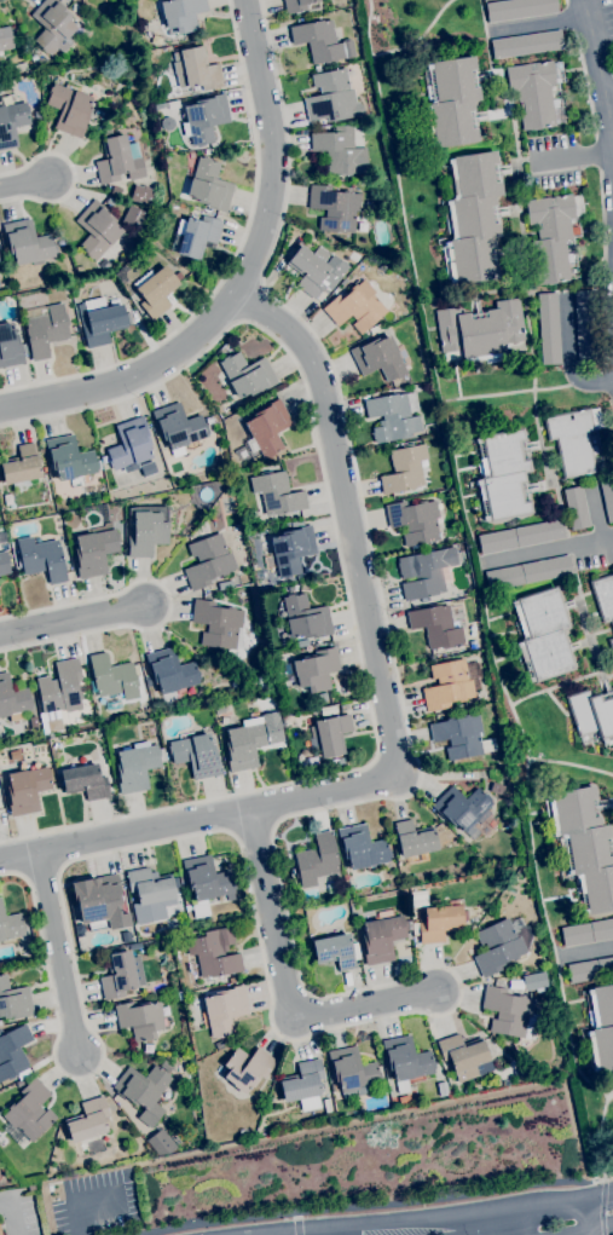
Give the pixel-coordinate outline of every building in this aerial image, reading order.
[(30,15),(43,0),(58,0),(65,6),(64,8),(71,16),(70,17),(79,25),(68,37),(73,41),(63,53),(58,48),(50,57),(40,48),(41,47),(34,40),(45,28),(30,15)] [(160,1),(169,0),(206,0),(208,11),(195,13),(198,30),(177,35),(175,27),(166,29),(164,18),(163,18),(160,1)] [(287,15),(283,0),(320,0),(320,1),(306,4),(307,10),(287,15)] [(485,4),(508,0),(556,0),(559,12),(487,23),(485,4)] [(313,65),(308,41),(293,45),(289,27),(323,19),(323,21),(331,19),(336,44),(343,42),(343,40),(352,37),(355,57),(337,59),(339,62),(324,65),(323,63),(313,65)] [(13,48),(0,51),(0,28),(8,27),(11,36),(12,36),(15,44),(12,45),(13,48)] [(493,59),(490,40),(560,30),(562,48),(493,59)] [(224,86),(202,91),(201,88),(195,90),(195,86),(187,87),(184,70),(177,71),(174,63),(181,62),(180,50),(203,45),(207,65),(219,63),(224,86)] [(435,148),(435,146),(430,146),(429,142),(435,142),(433,126),(428,127),(426,105),(429,105),(429,103),(428,103),(423,65),(432,64),(430,62),(475,56),(476,69),(474,70),(476,87),(479,86),(481,100),(474,102),(475,111),(473,111),(475,128),(478,127),(479,142),(435,148)] [(522,131),(520,115),(524,115),(522,102),(519,102),(516,90),(509,91),(505,67),(553,60),(553,63),(557,62),(560,82),(556,82),(556,85),(550,85),(551,99),(557,98),(559,106),(557,106),(560,122),(555,123),(556,126),(522,131)] [(325,122),(325,119),(308,121),(303,98),(320,94),(319,87),(313,88),(311,75),(346,68),(351,90),(353,88),(357,103),(363,100),(366,114),(325,122)] [(81,139),(54,128),(60,110),(45,104),(50,94),(47,94),(51,86),(52,87),(53,83),(92,98),(88,109),(91,109),(87,119),(88,119),(81,139)] [(196,148),(196,145),(192,146),(190,135),(184,137),(181,123),(186,122),(183,106),(195,104),(193,100),(204,99),(203,97),(224,93),(230,122),(210,126),(214,142),(204,144),(204,145),(196,148)] [(18,146),(0,150),(0,106),(2,105),(4,106),(25,102),(27,105),(28,105),(29,114),(28,114),(30,125),(15,128),(18,146)] [(166,131),(161,128),(160,122),(163,117),(168,116),(173,120),(174,125),(170,129),(166,131)] [(341,175),(341,174),(326,174),(325,150),(311,151),(310,133),(335,132),(335,126),(353,125),(354,148),(366,148),(368,173),(352,173),(352,175),(341,175)] [(105,138),(104,131),(111,129),(112,137),(105,138)] [(100,185),(94,162),(105,160),(102,139),(125,134),(127,144),(137,142),(140,157),(138,157),(141,173),(131,175),(129,172),(125,173),(118,174),(120,180),(100,185)] [(456,284),(456,283),(450,283),(450,279),(446,279),(441,247),(445,246),(445,242),(450,242),(449,240),(451,240),(451,237),(452,237),(451,233),(447,233),(444,206),(447,204),(446,201),(451,200),(451,198),(453,198),(453,196),(450,197),(447,180),(452,180),(450,165),(449,165),(447,160),(452,158),(452,157),(496,150),(498,165),(496,165),(498,181),(501,181),(503,195),(496,196),(497,206),(495,206),(497,223),(499,223),(502,237),(493,238),(495,247),(493,247),(496,264),(497,264),(499,278),(456,284)] [(226,213),(216,210),(216,208),(197,202),(198,200),(186,196),(186,195),(181,194),(190,165),(195,166),(198,157),(202,157),(202,156),(210,158),(210,160),(220,163),(215,179),(235,184),(226,213)] [(353,233),(318,231),(319,217),(325,218),(325,209),(308,208),(310,184),(331,186),(331,189),(335,190),(335,191),(342,192),(342,190),(351,191),(351,192),(360,194),(359,212),(355,212),(353,233)] [(537,285),(534,271),(539,270),(537,254),(533,255),(531,241),(539,240),(537,230),(540,229),(540,224),(530,225),(526,201),(549,197),(550,204),(555,203),(554,196),(572,194),(572,196),(582,195),(584,210),(579,212),(580,215),(574,217),(574,220),(569,221),(572,238),(565,240),(567,254),(572,253),(573,261),(568,262),(571,281),(537,285)] [(96,261),(92,258),(91,260),(83,253),(85,252),(79,246),(88,233),(74,221),(94,198),(110,212),(109,214),(116,220),(114,223),(123,231),(110,246),(96,261)] [(199,260),(177,254),(179,244),(173,243),(179,219),(186,221),(186,217),(201,221),(202,215),(222,221),(216,244),(215,244),(213,249),(203,247),(199,260)] [(15,265),(12,252),(10,253),(7,243),(6,243),(2,225),(30,218),(35,237),(51,233),(52,244),(54,244),(57,256),(34,261),(15,265)] [(125,254),(118,248),(126,240),(132,246),(125,254)] [(314,300),(295,285),(303,273),(288,261),(300,244),(330,267),(322,278),(326,283),(314,300)] [(122,284),(114,275),(125,265),(129,269),(126,272),(126,277),(127,279),(122,284)] [(152,321),(139,305),(144,300),(134,288),(135,288),(133,283),(150,270),(152,273),(164,265),(173,276),(178,271),(183,277),(178,281),(180,284),(163,296),(170,306),(152,321)] [(360,335),(352,324),(355,321),(351,314),(337,327),(322,308),(337,294),(341,299),(351,290),(349,289),(354,284),(355,285),(364,278),(375,292),(372,294),(387,311),(360,335)] [(332,290),(326,285),(335,278),(340,283),(332,290)] [(29,301),(28,292),(40,290),(42,299),(29,301)] [(578,362),(578,356),(574,292),(594,290),(597,362),(578,362)] [(542,364),(538,294),(557,293),(562,363),(542,364)] [(87,348),(82,327),(88,325),(86,317),(80,318),(77,305),(83,302),(83,301),(103,296),(105,307),(122,304),(128,328),(108,333),(110,344),(87,348)] [(465,363),(464,359),(445,362),(444,352),(441,353),(435,310),(459,306),(461,314),(469,313),(470,319),(485,317),(484,313),(487,312),(487,310),(497,308),(496,301),(520,298),(526,340),(524,341),(525,352),(509,353),(509,348),(507,348),(507,352),(505,352),(505,358),(501,358),(501,353),(487,354),(488,359),(465,363)] [(33,362),(25,329),(27,328),(24,319),(48,314),(47,306),(62,302),(69,339),(65,339),(65,340),(54,342),(54,341),(46,342),(50,358),(33,362)] [(24,363),(0,368),(0,324),(12,322),(15,333),(18,333),(22,353),(22,352),(24,363)] [(387,382),(380,368),(363,376),(349,350),(360,345),(360,346),(377,339),(378,340),(389,335),(407,373),(403,374),(404,376),(398,379),(397,377),(387,382)] [(238,399),(229,382),(230,381),(218,360),(229,354),(230,357),(238,351),(247,367),(264,357),(278,382),(261,392),(260,389),(249,396),(248,393),(238,399)] [(376,444),(375,439),(374,439),(372,432),(374,432),(372,427),(380,426),(378,421),(383,420),(382,415),(368,419),(364,400),(371,399),(370,393),(377,392),(377,397),(397,393),(398,394),(406,393),(415,392),(418,410),(410,411),(411,417),(420,415),(423,433),(414,435),(414,433),(411,433),(411,435),(376,444)] [(267,458),(266,456),(264,458),(259,449),(251,452),(245,442),(251,438),(244,423),(254,417),(251,415),(265,408),(264,406),(279,398),(293,423),(276,433),(284,449),(267,458)] [(181,456),(178,448),(169,451),(166,438),(163,439),(160,431),(158,431),(151,411),(179,402),(186,420),(201,415),(203,419),(204,419),(209,432),(207,433),(208,435),(189,443),(189,444),(183,445),(186,454),(181,456)] [(566,477),(557,437),(549,438),(545,419),(567,414),(568,420),(573,420),(572,414),(578,411),(578,410),(582,410),(583,411),(598,408),(603,427),(586,431),(589,446),(597,445),(598,454),(591,456),(594,471),(589,472),(589,473),(585,474),(585,472),(566,477)] [(114,471),(112,467),(111,467),(109,462),(103,463),(100,457),(108,455),(105,449),(121,444),(114,426),(143,415),(146,425),(143,426),(150,446),(154,457),(148,460),(149,462),(135,467),(133,463),(114,471)] [(484,520),(484,516),(478,485),(476,485),(475,480),(485,479),(480,458),(487,457),(484,442),(475,443),(475,439),(521,429),(522,438),(516,439),(521,462),(527,461),(530,469),(522,471),(524,480),(517,481),(521,503),(528,502),(530,510),(484,520)] [(58,481),(56,471),(51,472),(50,464),(52,464),(52,460),(48,461),(45,440),(73,434),(77,454),(93,450),(98,472),(75,477),(75,478),(58,481)] [(4,485),(0,463),(0,461),(19,456),(17,446),(34,443),(41,477),(4,485)] [(383,495),(380,477),(393,474),(389,454),(391,452),(391,450),(426,444),(428,458),(426,460),(427,464),(421,466),(424,484),(416,486),(416,487),(383,495)] [(266,515),(261,491),(251,492),(249,478),(284,471),(285,474),(287,473),(289,487),(288,487),(289,494),(303,490),(307,508),(285,513),(285,512),(266,515)] [(601,485),(612,483),(612,522),(608,523),(601,485)] [(571,530),(563,489),(583,485),(590,526),(571,530)] [(405,547),(403,533),(407,532),(405,525),(389,527),(384,504),(405,501),(406,506),(418,503),(418,502),(426,501),(426,502),(435,500),(439,518),(436,518),(440,539),(405,547)] [(128,556),(128,536),(134,536),(134,532),(129,533),(128,507),(167,506),(167,521),(168,521),(168,543),(152,544),(152,556),(128,556)] [(480,555),(476,536),(561,519),(565,538),(480,555)] [(283,578),(283,577),(279,578),(276,564),(268,566),(266,556),(273,555),(270,537),(282,535),(281,532),(301,527),(301,526),(311,525),(317,553),(297,556),(301,573),(290,575),(290,577),(283,578)] [(79,579),(74,559),(76,559),(74,549),(77,548),(75,536),(94,532),(117,527),(120,538),(122,537),(122,546),(118,547),(120,552),(104,555),(108,573),(79,579)] [(191,590),(183,569),(198,562),(196,555),(191,556),(186,544),(220,532),(229,553),(231,552),(237,569),(227,572),(229,573),(221,576),(221,575),(213,577),(213,578),(209,579),(210,583),(191,590)] [(50,585),(46,570),(24,575),(22,567),(19,567),(17,561),(18,561),(16,550),(18,550),(16,539),(31,536),(34,544),(58,539),(59,547),(60,547),(66,581),(50,585)] [(405,601),(401,583),(416,581),(415,576),(400,579),(397,559),(399,558),(453,547),(458,564),(441,567),(446,590),(438,593),(438,594),(405,601)] [(10,573),(0,575),(0,552),(7,550),(7,555),(8,554),(10,562),(8,562),(10,573)] [(488,591),(484,572),(568,554),(572,575),(488,591)] [(609,575),(612,574),(612,622),(612,618),(603,621),(591,582),(611,576),(609,575)] [(219,590),(218,583),(232,579),(233,587),(219,590)] [(528,682),(527,677),(528,677),(519,647),(517,648),(516,642),(521,641),(521,640),(522,639),(521,636),(524,636),(514,606),(511,606),(510,602),(555,588),(567,627),(559,629),(572,668),(528,682)] [(313,637),(312,636),(302,637),(302,635),(290,637),(282,598),(287,596),(287,594),(295,593),(295,594),(305,593),(308,608),(326,605),(332,634),(313,637)] [(235,650),(199,645),(202,631),(207,631),(208,624),(191,622),(195,598),(215,601),(215,606),(226,607),(226,606),(235,607),(233,610),(244,611),(242,628),(238,628),(235,650)] [(429,650),(424,627),(410,629),(406,612),(440,605),(440,606),(449,604),(453,628),(462,627),(465,642),(453,645),(453,647),(443,650),(441,647),(429,650)] [(299,647),(297,641),(307,639),(308,645),(299,647)] [(161,694),(157,683),(155,683),(152,674),(150,674),(145,654),(174,646),(179,665),(193,662),(197,675),(199,674),(201,679),(199,679),(199,683),(179,688),(179,689),(161,694)] [(310,693),(307,686),(299,688),(296,676),(295,676),(291,660),(313,657),(312,652),(335,647),(340,670),(328,673),(331,688),(310,693)] [(125,700),(122,692),(98,697),(97,689),(96,689),(88,654),(106,652),(109,666),(117,665),(117,664),(132,662),(133,665),(138,664),(140,675),(135,676),(139,698),(125,700)] [(42,714),(36,679),(48,675),(50,680),(58,679),(54,662),(77,658),(81,679),(76,680),(79,692),(81,692),(82,699),(80,699),(82,709),(65,712),(64,709),(42,714)] [(427,712),(422,688),(439,686),(436,677),(432,679),(429,665),(464,658),(465,663),(478,660),(481,677),(479,677),(480,688),(474,689),(475,697),(464,698),(465,700),(458,702),(458,699),(451,702),(451,706),(427,712)] [(11,715),(0,717),(0,673),(8,671),(12,691),(28,687),(30,698),(31,698),(34,705),(31,706),(33,710),(11,714),(11,715)] [(600,703),(612,698),(612,739),(607,741),(607,743),(603,744),(597,728),(580,734),(578,729),(577,729),(574,726),(578,725),(568,698),(586,692),(589,699),(597,696),(600,703)] [(218,717),(215,705),(229,703),(231,715),(218,717)] [(322,715),(320,708),(336,705),(337,712),(322,715)] [(110,717),(109,710),(116,709),(118,716),(110,717)] [(230,773),(226,751),(229,751),(227,740),(229,740),(227,729),(244,726),(262,722),(261,715),(277,712),(283,741),(255,748),(259,767),(230,773)] [(322,758),(319,746),(313,748),(308,727),(316,726),(314,721),(348,714),(352,732),(339,734),(342,754),(322,758)] [(27,726),(24,716),(33,715),(35,725),(27,726)] [(449,761),(446,748),(451,748),(450,738),(433,741),(429,723),(479,715),(482,732),(479,732),(482,754),(449,761)] [(50,732),(47,721),(60,717),(63,729),(50,732)] [(193,780),(189,761),(173,763),(170,754),(169,754),(168,745),(169,745),(169,741),(190,737),(209,732),(213,752),(215,752),(218,764),(220,764),(221,774),(193,780)] [(485,752),(482,740),(491,739),(493,750),(485,752)] [(120,795),(116,774),(118,773),(117,763),(118,762),(116,751),(135,748),(135,749),(157,744),(158,748),(160,748),(160,749),(163,748),(166,758),(160,760),(162,767),(146,769),(150,789),(120,795)] [(339,766),(336,758),(343,757),(345,764),(339,766)] [(87,801),(85,790),(65,793),(64,791),(62,780),(59,780),(58,775),(60,774),(59,771),(97,763),(100,778),(106,777),(110,797),(87,801)] [(11,816),(7,796),(11,795),(8,784),(10,784),(7,773),(25,769),(25,771),(47,767),(48,771),(50,769),(52,778),(50,778),(52,787),(36,791),(40,810),(11,816)] [(493,795),(490,785),(499,783),(501,785),(502,785),(503,792),(493,795)] [(473,839),(465,832),(464,832),(456,824),(453,826),(446,818),(444,820),(430,806),(452,785),(465,798),(478,787),(484,793),(485,792),(491,800),(493,803),(478,819),(473,824),(480,832),(473,839)] [(608,856),(612,855),(612,910),(589,914),(589,913),(583,914),(582,910),(583,910),(577,875),(574,876),(574,875),(568,875),(567,871),(568,870),(566,854),(568,854),(566,842),(568,841),(567,837),(562,838),(562,836),(559,837),(559,836),(553,836),(553,831),(554,831),(548,798),(553,798),(551,792),(595,785),(597,798),(590,800),(592,816),(600,815),(602,825),(609,824),(612,837),(605,838),(608,856)] [(401,858),(394,823),(411,819),(414,831),(434,827),(439,850),(401,858)] [(349,870),(347,858),(345,859),(342,849),(341,849),(337,829),(365,823),(369,842),(386,839),(388,850),(389,850),(391,856),(389,858),(389,861),(369,865),(369,866),(349,870)] [(301,888),(299,877),(296,878),(296,873),(291,875),(291,870),(294,868),(294,866),(296,866),(294,853),(310,849),(310,850),(317,849),(313,833),(331,830),(339,864),(337,864),(339,872),(316,877),(317,885),(301,888)] [(195,918),(191,900),(195,899),(192,890),(190,890),(187,881),(186,881),(183,860),(210,854),(214,875),(231,871),(231,876),(238,875),(241,887),(233,888),(235,893),(233,893),(235,899),(227,900),(226,894),(213,896),(213,898),(207,899),(209,914),(195,918)] [(139,905),(137,891),(131,893),(126,871),(149,866),(151,877),(172,873),(177,898),(139,905)] [(89,930),(88,922),(81,923),(80,919),(79,921),(77,911),(79,911),(76,901),(93,898),(89,878),(117,873),(120,883),(117,883),(121,904),(118,905),(121,913),(128,912),(131,925),(109,929),(106,919),(104,919),(105,928),(89,930)] [(412,906),(411,890),(420,890),(420,888),(427,888),(428,905),(412,906)] [(25,935),(0,940),(0,897),(1,896),(5,916),(21,912),(23,924),(24,923),(25,930),(24,931),(25,935)] [(421,943),(418,923),(424,922),(423,907),(461,905),(463,929),(443,930),(444,942),(421,943)] [(365,965),(362,946),(364,945),(362,935),(364,935),(362,923),(380,919),(381,919),(403,916),(403,919),(405,919),(405,921),(411,919),(411,930),(405,931),(406,937),(391,941),(394,960),(365,965)] [(482,979),(473,957),(488,950),(485,942),(480,945),(475,931),(507,917),(509,922),(519,917),(522,919),(526,927),(528,925),(533,937),(530,950),(526,951),(527,952),(517,957),(519,958),(511,962),(510,959),(503,963),(504,964),(501,966),(502,970),(482,979)] [(590,922),(612,918),(612,938),(594,941),(563,947),(560,928),(590,922)] [(201,977),(196,953),(187,956),(185,940),(204,936),(203,931),(231,927),(231,930),(232,930),(235,940),(233,940),(235,943),(226,945),(227,951),(224,952),(224,956),(239,953),(243,971),(209,977),(209,976),(201,977)] [(143,941),(141,934),(154,931),(155,939),(143,941)] [(339,971),(336,960),(316,964),(311,941),(348,933),(351,943),(357,942),(360,958),(354,959),(355,968),(339,971)] [(25,950),(23,942),(30,940),(33,947),(25,950)] [(104,1000),(99,977),(110,975),(106,954),(129,950),(138,987),(123,989),(125,995),(104,1000)] [(596,959),(612,956),(612,975),(600,977),(600,979),(571,983),(567,964),(596,959)] [(525,991),(522,976),(545,971),(548,986),(525,991)] [(4,1015),(0,1016),(0,974),(5,973),(8,989),(28,986),(33,1014),(13,1017),(13,1016),(4,1018),(4,1015)] [(592,987),(612,983),(612,1071),(600,1073),(598,1067),(590,1069),(588,1052),(590,1051),(588,1037),(586,1038),(585,1032),(591,1031),(585,994),(588,994),(588,989),(592,989),(592,987)] [(216,1039),(215,1037),(212,1038),(207,1016),(203,997),(215,994),(214,992),(235,988),(233,986),(243,985),(249,1014),(231,1017),(233,1033),(222,1035),(224,1038),(216,1039)] [(525,1044),(517,1041),(519,1037),(488,1032),(491,1018),(496,1020),(497,1011),(481,1008),(486,985),(507,988),(505,994),(516,997),(517,994),(525,995),(525,998),(534,999),(531,1014),(539,1015),(536,1038),(533,1040),(525,1044)] [(134,1043),(133,1032),(131,1033),(129,1028),(123,1029),(125,1033),(121,1034),(120,1028),(118,1028),(114,1005),(135,1000),(135,1004),(150,1000),(151,1003),(160,1002),(162,1016),(161,1016),(163,1028),(155,1031),(156,1038),(134,1043)] [(7,1078),(0,1081),(0,1028),(4,1034),(25,1023),(33,1039),(19,1046),(23,1054),(28,1063),(29,1067),(17,1073),(18,1075),(8,1080),(7,1078)] [(457,1083),(449,1058),(444,1061),(436,1041),(458,1033),(462,1044),(476,1039),(478,1041),(482,1040),(490,1060),(475,1066),(479,1075),(457,1083)] [(398,1093),(395,1081),(394,1081),(392,1069),(389,1070),(387,1061),(386,1061),(382,1040),(410,1034),(415,1054),(430,1050),(433,1062),(434,1061),(435,1068),(434,1069),(434,1073),(412,1078),(407,1079),(410,1091),(398,1093)] [(218,1050),(214,1043),(224,1039),(226,1045),(218,1050)] [(151,1052),(144,1052),(144,1044),(152,1045),(151,1052)] [(343,1098),(342,1092),(341,1092),(339,1081),(336,1081),(334,1072),(331,1072),(328,1051),(357,1045),(360,1064),(376,1062),(378,1072),(380,1070),(382,1079),(380,1079),(381,1084),(371,1085),(372,1092),(358,1096),(343,1098)] [(244,1095),(232,1085),(233,1084),(224,1077),(229,1069),(224,1064),(237,1048),(249,1057),(258,1048),(277,1062),(264,1079),(260,1077),(253,1086),(251,1085),(244,1095)] [(283,1102),(278,1078),(299,1074),(297,1063),(319,1058),(324,1079),(318,1080),(320,1095),(283,1102)] [(151,1129),(135,1118),(141,1110),(128,1100),(127,1101),(111,1089),(129,1066),(144,1078),(155,1064),(158,1067),(163,1061),(173,1067),(168,1073),(170,1074),(169,1075),(172,1078),(158,1096),(160,1096),(155,1102),(166,1110),(151,1129)] [(31,1142),(16,1126),(13,1129),(1,1116),(8,1109),(7,1108),(13,1102),(15,1104),(21,1098),(19,1096),(21,1095),(18,1092),(34,1077),(51,1095),(39,1106),(45,1112),(48,1108),(57,1118),(31,1142)] [(18,1087),(16,1083),(22,1079),(24,1084),(18,1087)] [(440,1096),(436,1084),(446,1081),(449,1095),(440,1096)] [(71,1143),(64,1120),(83,1113),(80,1102),(103,1095),(110,1115),(104,1116),(108,1131),(71,1143)] [(400,1104),(399,1097),(409,1095),(410,1102),(400,1104)] [(326,1115),(323,1100),(328,1098),(331,1114),(326,1115)] [(121,1109),(117,1104),(122,1101),(126,1106),(121,1109)] [(341,1114),(337,1112),(336,1107),(340,1102),(343,1102),(348,1104),(348,1109),(346,1113),(341,1114)] [(175,1147),(162,1128),(146,1139),(158,1158),(175,1147)] [(29,1191),(28,1184),(35,1182),(36,1190),(29,1191)]
